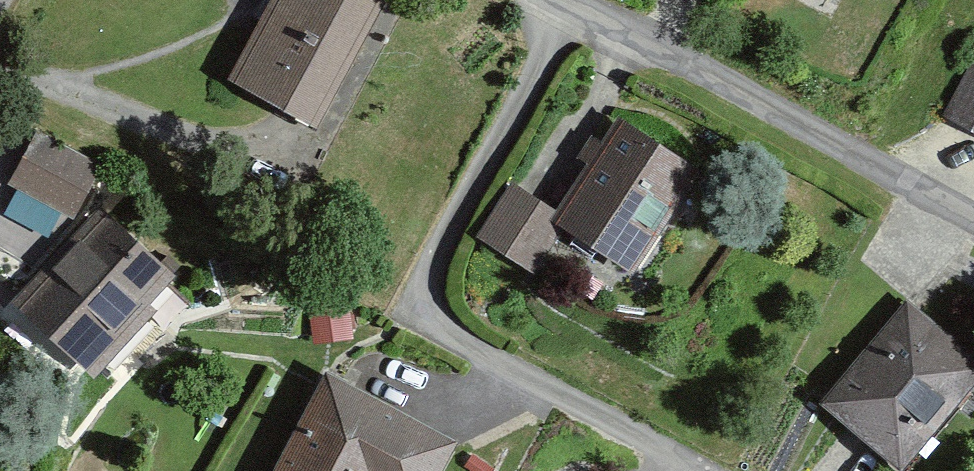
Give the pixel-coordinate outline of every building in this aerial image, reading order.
[(237,73),(332,121),(394,0),(275,0),(237,73)] [(950,116),(973,127),(973,68),(950,116)] [(709,168),(625,117),(609,144),(596,136),(581,161),(590,167),(565,209),(516,180),(482,237),(544,273),(573,225),(648,270),(709,168)] [(104,159),(36,127),(11,180),(79,212),(104,159)] [(115,194),(24,299),(103,367),(194,261),(115,194)] [(910,301),(826,405),(907,470),(911,470),(973,394),(973,353),(910,301)] [(351,308),(313,315),(319,349),(357,342),(351,308)] [(334,371),(284,470),(454,470),(470,439),(334,371)]
